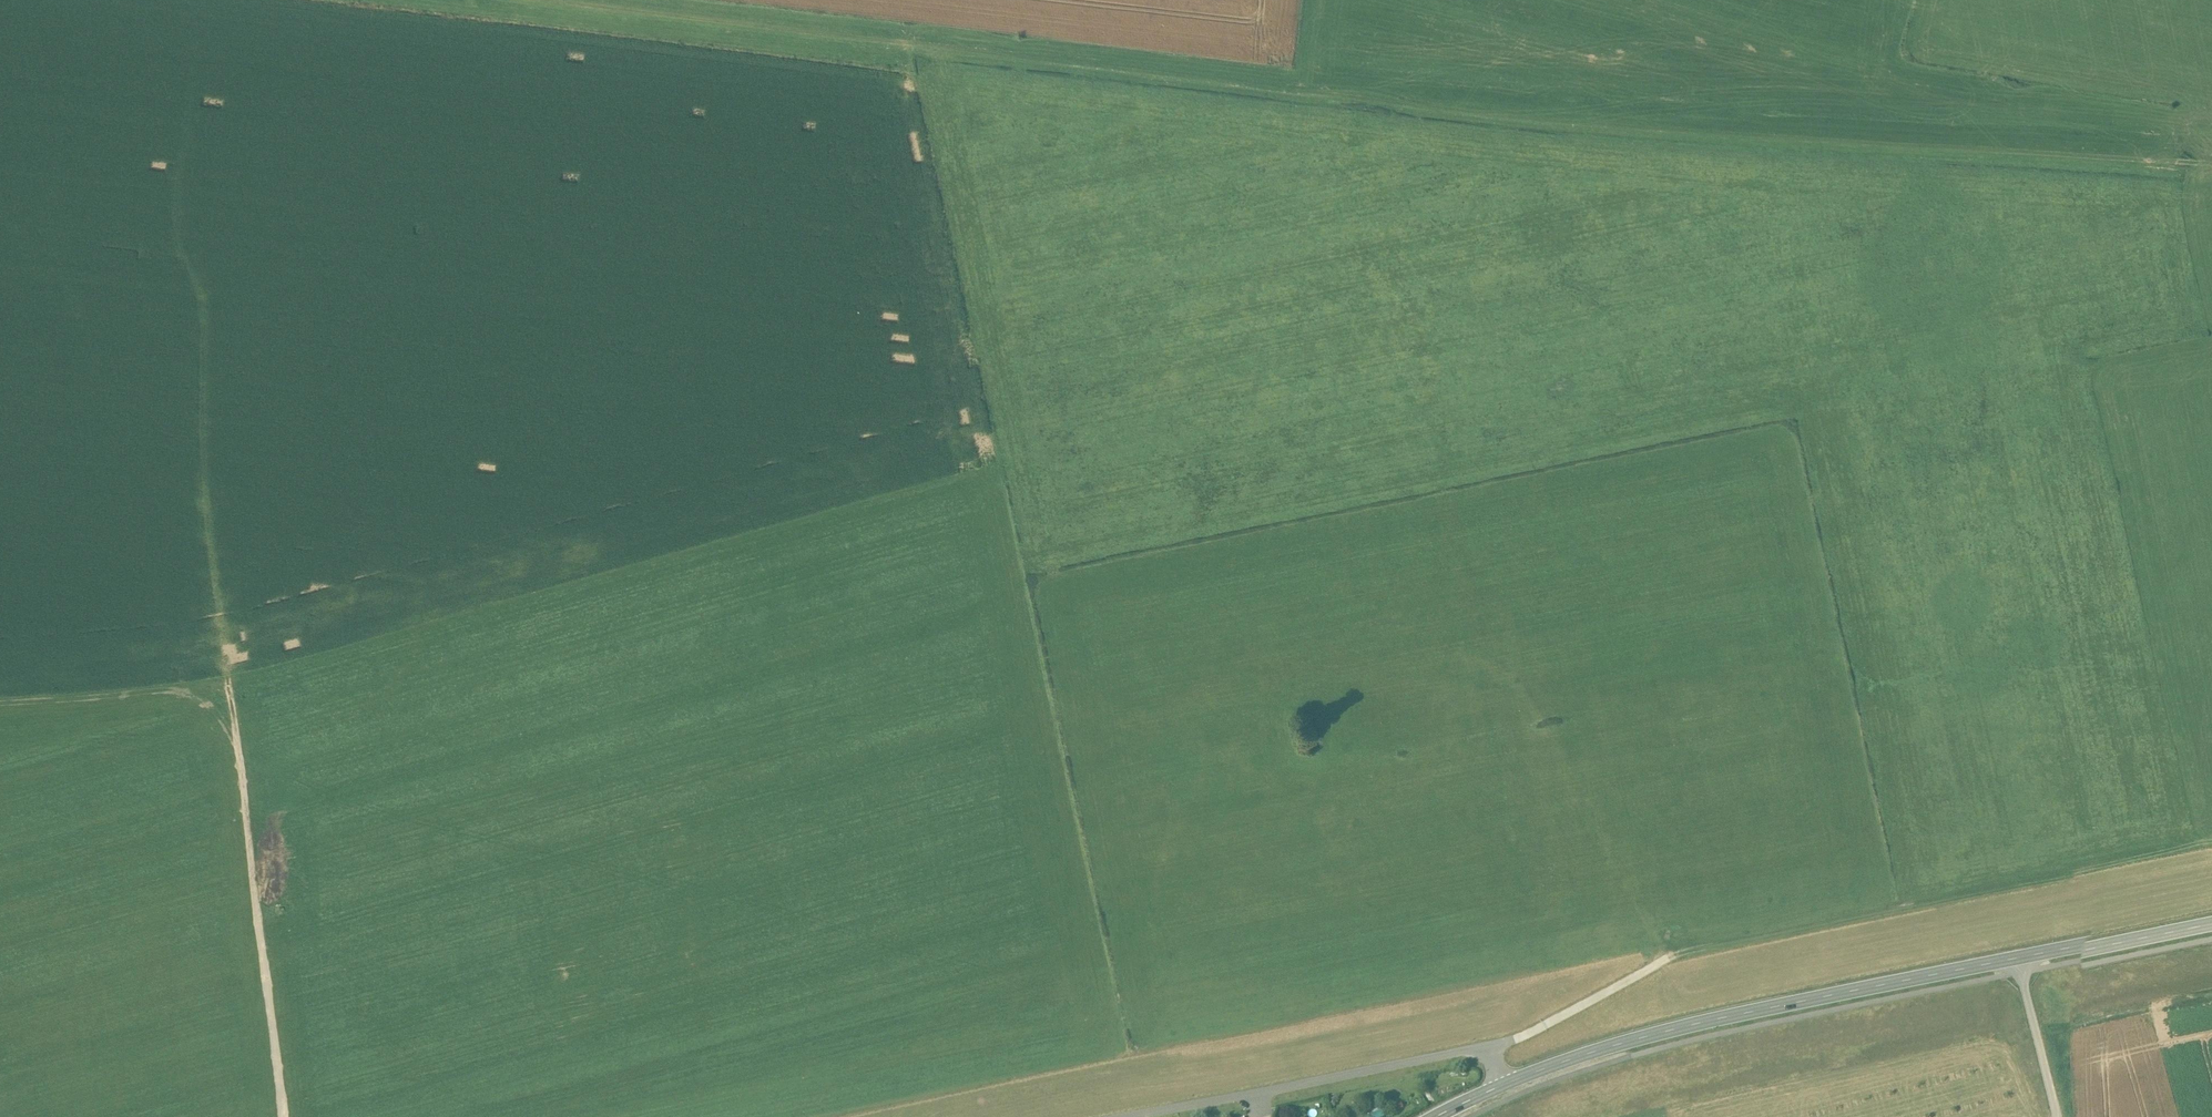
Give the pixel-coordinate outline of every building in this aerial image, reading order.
[(2092,954),(2094,960),(2109,957),(2107,951),(2092,954)]
